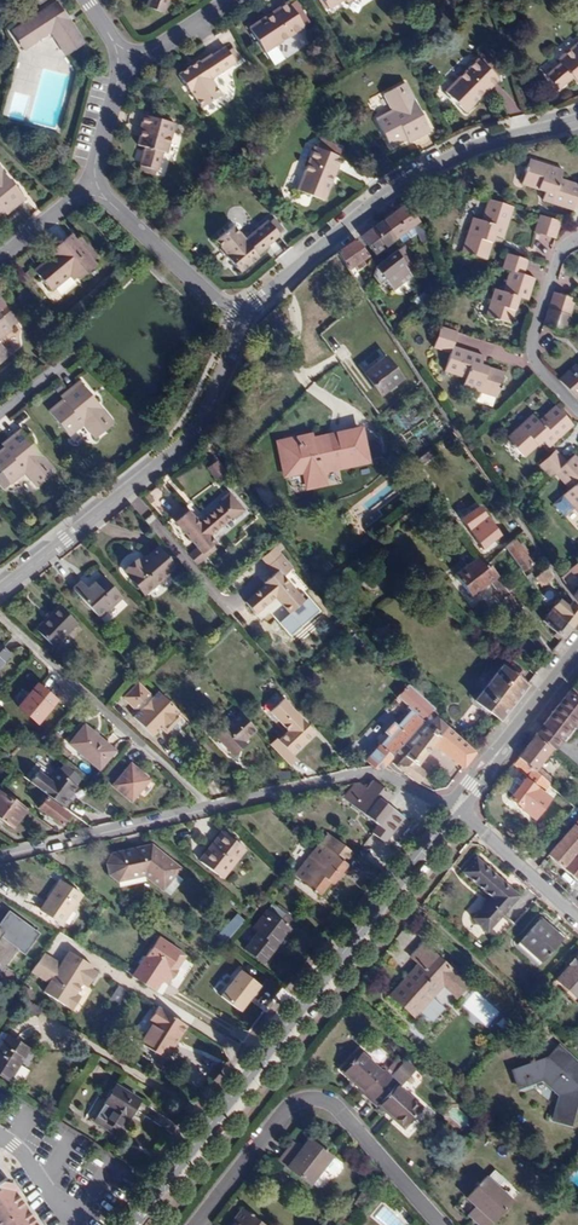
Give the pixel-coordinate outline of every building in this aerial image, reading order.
[(146,5),(163,13),(169,0),(148,0),(146,5)] [(353,0),(317,0),(324,11),(328,8),(329,11),(346,0),(348,4),(353,0)] [(84,43),(56,1),(22,23),(34,43),(51,32),(65,55),(84,43)] [(290,5),(289,3),(250,29),(265,52),(304,27),(304,26),(299,19),(305,15),(296,1),(290,5)] [(305,15),(299,19),(304,26),(310,23),(305,15)] [(34,43),(22,23),(11,30),(24,50),(34,43)] [(558,60),(560,63),(545,75),(558,90),(574,78),(577,83),(577,42),(558,60)] [(220,95),(210,79),(235,63),(226,48),(213,57),(212,56),(200,63),(199,62),(180,74),(191,93),(193,92),(202,106),(220,95)] [(466,112),(499,79),(497,77),(494,74),(498,70),(500,68),(487,55),(480,61),(479,60),(446,92),(466,112)] [(410,93),(405,83),(400,85),(405,96),(410,93)] [(431,132),(410,93),(405,96),(400,85),(383,94),(391,111),(376,120),(391,148),(407,139),(409,143),(431,132)] [(168,154),(176,124),(143,116),(138,132),(140,133),(137,145),(144,147),(139,170),(147,173),(148,168),(155,170),(159,171),(164,153),(168,154)] [(324,201),(341,157),(333,153),(334,148),(321,143),(319,148),(315,147),(298,191),(324,201)] [(560,178),(563,170),(529,159),(521,183),(544,191),(541,199),(573,210),(577,197),(577,198),(577,184),(560,178)] [(14,184),(12,187),(3,177),(6,174),(0,167),(0,214),(5,210),(10,206),(13,209),(26,198),(14,184)] [(14,184),(6,174),(3,177),(12,187),(14,184)] [(503,239),(513,208),(487,199),(481,221),(472,219),(462,251),(487,259),(494,236),(503,239)] [(423,229),(417,219),(410,210),(405,202),(383,219),(397,239),(401,245),(417,233),(422,243),(429,239),(423,229)] [(556,237),(560,223),(538,216),(534,230),(556,238),(556,237)] [(257,256),(269,246),(268,245),(280,235),(279,233),(283,230),(275,219),(270,222),(269,221),(245,240),(234,227),(216,241),(227,255),(228,254),(242,270),(258,257),(257,256)] [(397,239),(383,219),(361,235),(375,254),(397,239)] [(91,258),(97,253),(88,243),(87,244),(83,248),(75,238),(71,232),(54,246),(57,249),(51,253),(34,268),(51,289),(70,274),(73,279),(77,275),(85,269),(87,271),(96,264),(91,258)] [(87,244),(79,235),(75,238),(83,248),(87,244)] [(369,256),(356,239),(338,252),(349,270),(356,266),(358,269),(366,264),(363,261),(369,256)] [(411,255),(405,245),(403,247),(397,251),(403,261),(411,255)] [(413,275),(403,261),(397,251),(376,266),(373,276),(380,284),(386,280),(394,291),(397,288),(399,291),(405,300),(410,297),(408,294),(413,290),(406,281),(413,275)] [(527,300),(535,278),(523,274),(528,260),(506,254),(501,268),(510,271),(503,291),(495,289),(486,315),(511,324),(519,297),(527,300)] [(79,278),(87,271),(85,269),(77,275),(79,278)] [(570,315),(575,299),(553,292),(548,308),(570,315)] [(570,315),(548,308),(543,325),(565,331),(570,315)] [(12,329),(11,327),(7,323),(12,319),(7,312),(2,316),(0,314),(0,338),(12,329)] [(400,324),(393,315),(386,320),(393,330),(400,324)] [(11,327),(16,323),(12,319),(7,323),(11,327)] [(481,364),(483,356),(452,346),(457,332),(440,327),(433,347),(450,353),(445,370),(465,378),(462,386),(496,397),(505,372),(481,364)] [(9,354),(0,343),(0,361),(9,354)] [(403,378),(386,356),(365,372),(382,395),(403,378)] [(558,380),(576,400),(577,398),(577,367),(576,365),(558,380)] [(106,413),(99,404),(96,407),(87,396),(90,394),(79,380),(65,391),(68,394),(63,399),(49,410),(70,435),(84,424),(95,438),(109,426),(101,417),(106,413)] [(99,404),(90,394),(87,396),(96,407),(99,404)] [(548,447),(572,425),(555,406),(538,420),(533,414),(506,438),(524,457),(542,441),(548,447)] [(109,426),(113,422),(106,413),(101,417),(109,426)] [(40,452),(37,455),(29,445),(32,442),(21,428),(7,438),(10,442),(4,446),(0,450),(0,469),(2,471),(0,473),(0,483),(3,486),(10,481),(11,483),(25,472),(36,486),(50,474),(43,465),(48,461),(40,452)] [(313,434),(278,442),(285,476),(303,473),(307,488),(325,484),(323,472),(369,462),(369,459),(383,456),(380,441),(365,444),(362,429),(314,438),(313,434)] [(37,455),(40,452),(32,442),(29,445),(37,455)] [(418,470),(436,455),(431,449),(413,463),(418,470)] [(567,462),(557,451),(540,466),(550,478),(555,473),(567,462)] [(575,456),(567,462),(555,473),(569,489),(563,495),(574,508),(577,512),(577,460),(575,456)] [(55,470),(48,461),(43,465),(50,474),(55,470)] [(217,481),(225,475),(216,462),(208,469),(217,481)] [(449,502),(440,490),(435,493),(444,506),(449,502)] [(211,535),(232,518),(233,519),(244,510),(229,493),(219,502),(220,504),(199,522),(189,510),(176,521),(197,546),(188,554),(197,565),(206,557),(204,554),(217,543),(211,535)] [(574,508),(563,495),(556,501),(568,514),(574,508)] [(501,535),(477,501),(458,515),(482,548),(501,535)] [(176,521),(189,510),(186,506),(172,517),(176,521)] [(528,552),(523,544),(520,546),(515,539),(508,545),(505,548),(521,571),(532,564),(525,554),(528,552)] [(206,557),(219,546),(217,543),(204,554),(206,557)] [(144,594),(175,568),(157,548),(140,563),(137,560),(124,571),(144,594)] [(303,601),(282,577),(292,568),(281,555),(268,566),(274,573),(263,582),(265,584),(245,602),(254,613),(275,596),(290,613),(303,601)] [(497,578),(487,565),(480,555),(454,574),(471,597),(489,584),(497,578)] [(570,570),(577,578),(577,563),(570,570)] [(552,590),(545,582),(552,577),(546,570),(535,579),(530,583),(542,600),(552,590)] [(535,579),(531,574),(526,578),(530,583),(535,579)] [(122,597),(101,575),(87,587),(80,581),(72,588),(100,618),(122,597)] [(505,590),(497,578),(489,584),(515,619),(522,613),(517,606),(505,590)] [(525,600),(513,584),(505,590),(517,606),(525,600)] [(572,600),(568,605),(560,599),(550,612),(571,627),(577,618),(577,609),(572,600)] [(53,647),(77,624),(58,605),(35,629),(53,647)] [(571,627),(550,612),(543,621),(563,638),(571,627)] [(10,654),(0,645),(0,665),(10,654)] [(398,650),(387,662),(393,668),(404,657),(398,650)] [(499,721),(526,686),(501,667),(474,701),(499,721)] [(206,674),(200,668),(194,673),(201,679),(206,674)] [(180,717),(176,714),(179,711),(159,692),(153,698),(138,684),(126,698),(140,712),(133,719),(153,738),(163,728),(166,731),(180,717)] [(37,723),(55,701),(36,685),(17,707),(37,723)] [(403,744),(432,712),(435,709),(409,685),(401,694),(415,706),(397,726),(393,722),(384,732),(387,736),(366,760),(372,765),(376,769),(383,767),(389,761),(397,752),(403,744)] [(535,733),(552,748),(553,749),(563,739),(565,741),(576,729),(574,727),(577,722),(577,698),(569,690),(535,733)] [(314,735),(280,697),(264,711),(283,732),(269,745),(289,766),(296,760),(291,755),(314,735)] [(244,741),(257,728),(241,711),(215,735),(233,754),(246,743),(244,741)] [(475,752),(432,712),(403,744),(406,746),(400,754),(404,758),(397,767),(417,783),(427,772),(418,765),(434,744),(463,767),(475,752)] [(115,750),(84,725),(67,744),(98,770),(115,750)] [(539,766),(552,748),(535,733),(517,757),(548,784),(552,778),(539,766)] [(400,754),(406,746),(403,744),(397,752),(400,754)] [(1,758),(7,763),(11,758),(4,753),(1,758)] [(543,791),(548,784),(517,757),(513,763),(526,773),(521,780),(516,776),(510,776),(506,782),(506,788),(512,792),(509,797),(521,807),(520,808),(533,818),(549,797),(543,791)] [(81,778),(63,764),(57,772),(76,786),(81,778)] [(130,802),(149,780),(130,764),(111,786),(130,802)] [(69,797),(77,787),(76,786),(57,772),(55,770),(48,779),(37,771),(29,782),(64,807),(70,799),(69,797)] [(405,818),(385,803),(392,795),(373,780),(368,785),(367,784),(363,785),(366,788),(353,805),(378,826),(373,833),(385,843),(405,818)] [(366,788),(363,785),(359,782),(354,783),(343,797),(353,805),(366,788)] [(0,789),(0,819),(13,829),(27,810),(0,789)] [(68,815),(45,797),(37,807),(61,825),(68,815)] [(547,854),(576,879),(577,877),(577,820),(547,854)] [(230,858),(241,846),(223,831),(206,852),(211,857),(208,861),(220,871),(222,869),(230,858)] [(333,884),(349,865),(335,853),(342,844),(328,833),(317,846),(295,875),(320,896),(331,883),(333,884)] [(181,868),(153,847),(146,854),(141,849),(123,853),(167,886),(176,874),(181,868)] [(211,857),(206,852),(202,857),(208,861),(211,857)] [(167,886),(123,853),(112,856),(107,865),(110,875),(119,881),(145,876),(163,890),(167,886)] [(487,932),(519,896),(476,857),(463,871),(492,897),(472,918),(487,932)] [(236,863),(230,858),(222,869),(227,873),(236,863)] [(184,880),(176,874),(167,886),(174,892),(184,880)] [(62,924),(81,896),(59,881),(40,910),(62,924)] [(174,892),(167,886),(163,890),(171,895),(174,892)] [(246,908),(252,901),(237,889),(232,896),(246,908)] [(465,911),(469,915),(485,899),(481,895),(465,911)] [(264,963),(292,929),(291,928),(295,922),(273,904),(268,910),(267,910),(252,927),(258,932),(245,948),(264,963)] [(17,950),(22,954),(37,934),(6,911),(0,920),(0,928),(4,931),(0,937),(17,950)] [(232,935),(243,923),(237,918),(226,930),(232,935)] [(543,962),(563,939),(541,918),(520,941),(543,962)] [(231,937),(225,931),(220,936),(226,942),(231,937)] [(0,937),(0,974),(17,950),(0,937)] [(167,971),(179,953),(158,939),(146,957),(167,971)] [(468,984),(423,942),(411,956),(419,963),(390,994),(414,1017),(443,985),(456,997),(468,984)] [(95,968),(72,952),(62,966),(45,954),(32,972),(50,984),(44,993),(72,1012),(81,999),(76,996),(83,986),(88,989),(98,975),(93,972),(95,968)] [(557,979),(577,998),(577,955),(557,979)] [(42,1010),(28,1001),(23,1008),(38,1017),(42,1010)] [(187,1025),(158,1007),(150,1020),(154,1022),(142,1042),(167,1058),(187,1025)] [(29,1049),(7,1035),(0,1047),(0,1075),(10,1081),(29,1049)] [(559,1045),(548,1058),(511,1071),(517,1089),(542,1081),(559,1096),(552,1120),(570,1125),(577,1098),(577,1063),(559,1045)] [(371,1101),(392,1077),(385,1071),(383,1073),(360,1053),(343,1072),(366,1092),(364,1094),(371,1101)] [(102,1076),(107,1067),(102,1063),(102,1061),(97,1058),(87,1074),(93,1078),(97,1072),(102,1076)] [(371,1101),(378,1107),(380,1105),(405,1127),(422,1108),(400,1088),(416,1070),(406,1061),(392,1077),(371,1101)] [(129,1121),(142,1100),(116,1083),(94,1120),(116,1134),(126,1119),(129,1121)] [(117,1140),(129,1121),(126,1119),(116,1134),(94,1120),(91,1124),(117,1140)] [(331,1157),(332,1156),(310,1139),(303,1149),(298,1155),(289,1148),(279,1160),(310,1185),(323,1168),(331,1175),(335,1174),(340,1168),(340,1164),(331,1157)] [(303,1149),(294,1142),(289,1148),(298,1155),(303,1149)] [(512,1201),(505,1194),(512,1186),(502,1178),(495,1185),(486,1177),(466,1198),(476,1207),(481,1211),(474,1220),(479,1224),(490,1224),(512,1201)] [(17,1194),(8,1180),(1,1185),(8,1196),(12,1193),(14,1196),(15,1195),(17,1194)] [(15,1195),(14,1196),(12,1193),(8,1196),(1,1185),(0,1185),(0,1224),(35,1224),(15,1195)] [(481,1211),(476,1207),(469,1215),(474,1220),(481,1211)] [(242,1209),(234,1220),(239,1224),(238,1224),(262,1224),(242,1209)]
